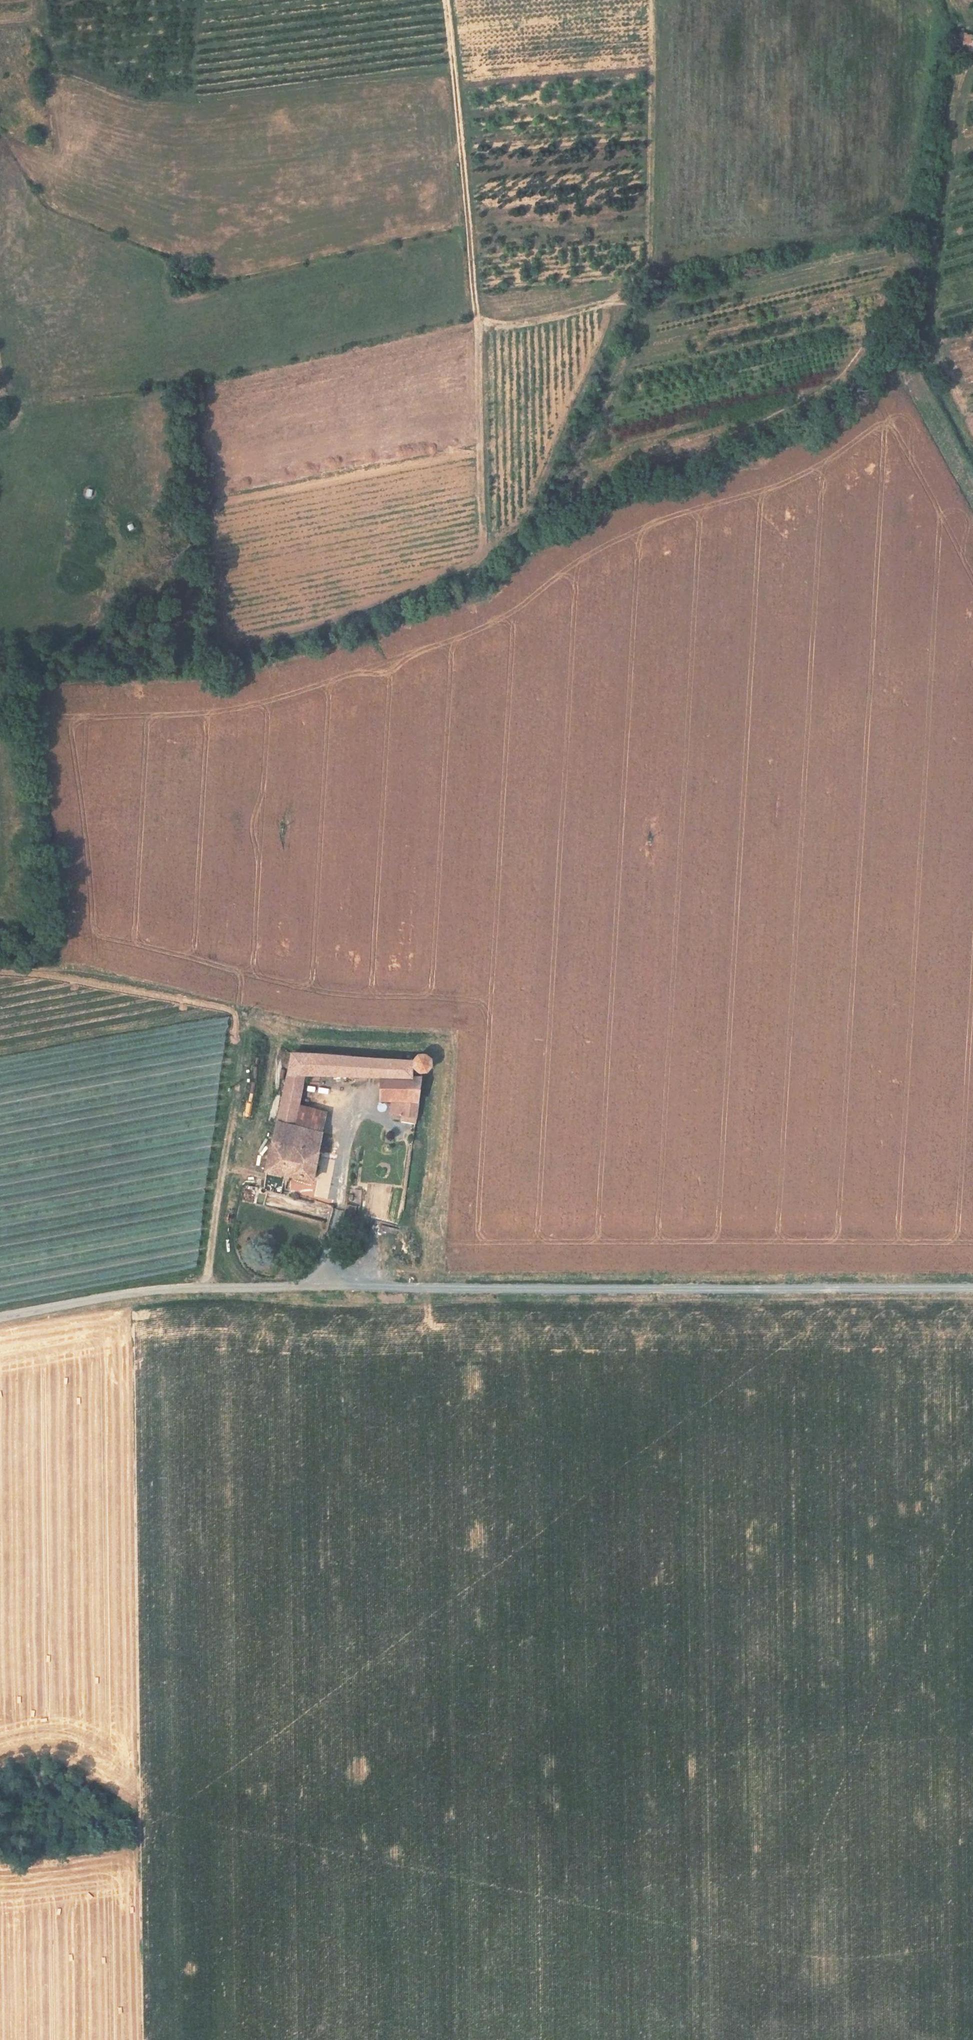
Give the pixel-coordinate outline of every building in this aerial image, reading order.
[(972,47),(972,34),(961,31),(958,43),(972,47)] [(454,215),(446,217),(447,227),(456,225),(454,215)] [(273,1128),(294,1131),(304,1074),(379,1086),(376,1107),(393,1108),(420,1109),(423,1077),(426,1077),(430,1077),(433,1074),(434,1073),(435,1070),(435,1067),(434,1064),(432,1062),(431,1061),(428,1060),(425,1059),(422,1061),(422,1066),(417,1066),(417,1071),(286,1050),(273,1128)] [(391,1123),(418,1125),(420,1109),(393,1108),(391,1123)] [(325,1136),(294,1131),(273,1128),(263,1184),(260,1184),(259,1185),(258,1187),(258,1190),(259,1192),(260,1192),(262,1193),(263,1193),(265,1193),(267,1193),(269,1192),(286,1197),(290,1176),(317,1180),(325,1136)] [(326,1195),(323,1209),(337,1213),(341,1200),(326,1195)]
